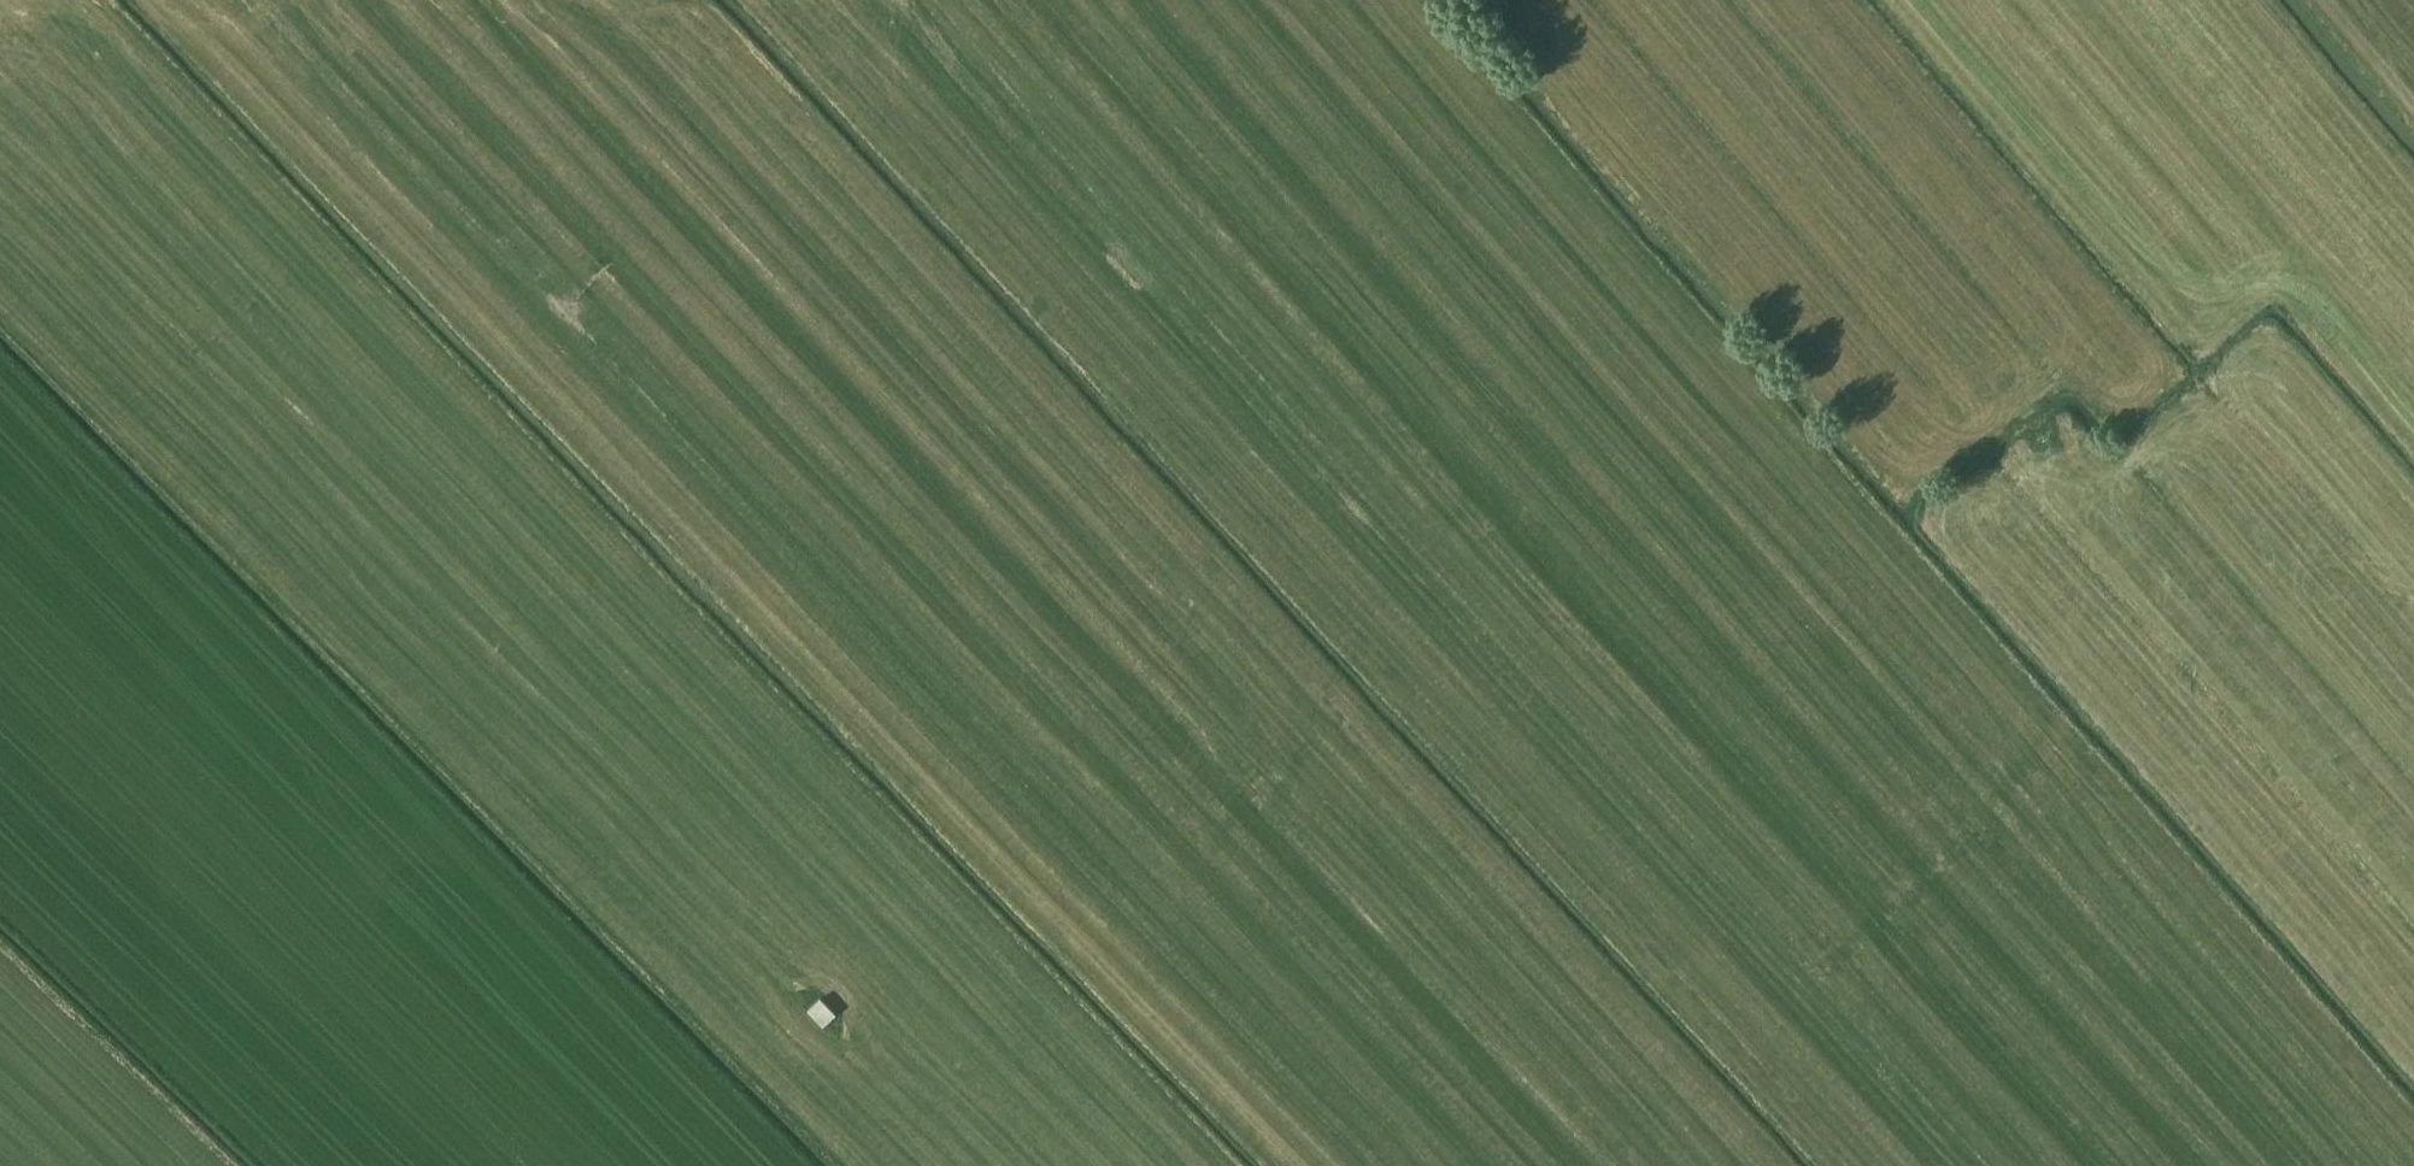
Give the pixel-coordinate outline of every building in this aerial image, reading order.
[(822,1027),(836,1014),(820,997),(807,1010),(822,1027)]
